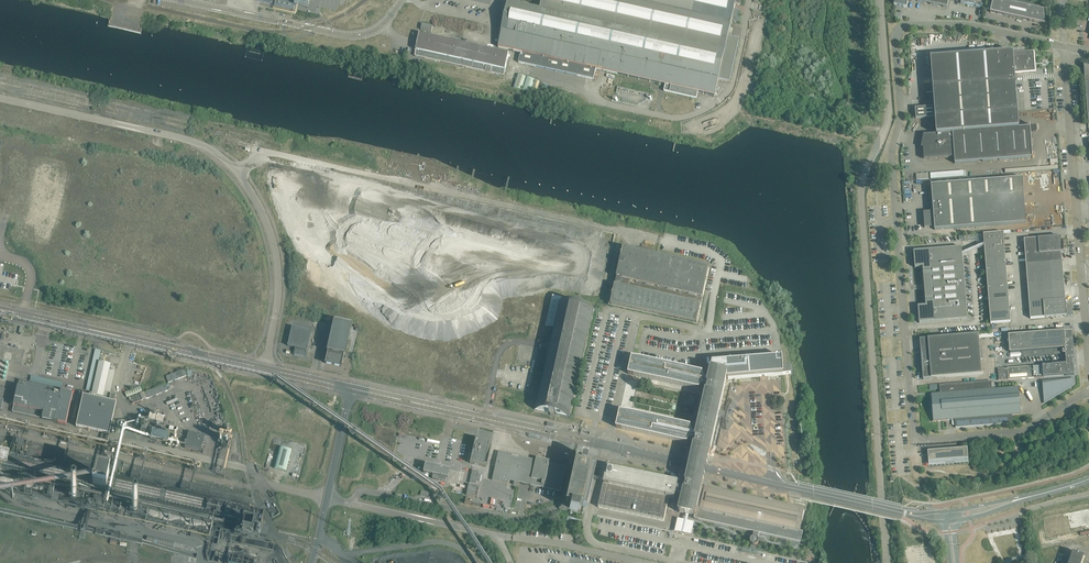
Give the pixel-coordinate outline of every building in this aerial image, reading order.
[(295,0),(275,0),(274,5),(293,9),(295,0)] [(541,10),(505,2),(504,5),(505,7),(505,8),(506,10),(502,28),(498,47),(499,47),(498,48),(499,48),(499,47),(509,49),(509,50),(510,51),(510,49),(520,52),(520,53),(518,63),(594,80),(596,70),(596,69),(606,71),(606,72),(607,72),(607,71),(617,73),(617,74),(617,75),(618,74),(628,76),(627,77),(628,77),(628,76),(638,78),(638,79),(639,79),(639,78),(649,81),(649,82),(650,82),(650,81),(660,83),(660,84),(660,83),(665,84),(664,91),(696,98),(698,92),(703,93),(703,94),(703,93),(714,95),(713,96),(714,97),(714,95),(715,96),(718,79),(729,82),(739,40),(730,38),(731,34),(729,34),(732,20),(736,21),(739,10),(734,9),(735,4),(740,5),(741,0),(543,0),(541,10)] [(1044,10),(1001,0),(993,0),(990,12),(1041,23),(1045,24),(1044,10)] [(433,26),(422,24),(421,30),(432,32),(433,26)] [(487,49),(420,34),(415,56),(504,76),(509,54),(488,49),(489,48),(487,48),(487,49)] [(934,107),(915,108),(916,119),(935,117),(935,118),(1018,111),(1015,74),(1015,73),(1035,72),(1035,69),(1033,53),(1013,54),(1013,53),(1013,52),(1007,52),(985,54),(980,54),(979,38),(929,42),(930,52),(930,58),(934,107)] [(526,77),(517,74),(513,88),(521,90),(526,77)] [(534,80),(526,77),(522,90),(530,93),(534,80)] [(1018,113),(1018,111),(935,118),(936,134),(923,135),(920,148),(921,148),(921,147),(922,148),(923,159),(953,157),(954,163),(1032,158),(1030,124),(1029,124),(1029,127),(1019,128),(1018,113)] [(1023,178),(930,185),(932,212),(922,212),(923,228),(933,227),(933,230),(1026,223),(1023,178)] [(983,234),(984,246),(1004,245),(1003,233),(983,234)] [(1049,237),(1050,253),(1061,252),(1060,236),(1049,237)] [(1038,238),(1038,247),(1039,254),(1050,253),(1049,237),(1038,238)] [(1024,240),(1024,248),(1038,247),(1038,238),(1024,240)] [(984,246),(985,256),(1005,255),(1004,245),(984,246)] [(931,266),(932,284),(932,285),(931,285),(931,286),(931,287),(932,287),(934,305),(918,306),(919,323),(967,319),(961,247),(913,251),(915,268),(931,266)] [(1025,255),(1039,254),(1038,247),(1024,248),(1025,255)] [(635,251),(623,249),(611,305),(697,324),(709,268),(635,251)] [(1039,254),(1039,261),(1040,262),(1062,260),(1061,252),(1050,253),(1039,254)] [(1025,255),(1025,262),(1039,261),(1039,254),(1025,255)] [(985,256),(985,264),(1006,263),(1005,255),(985,256)] [(1028,296),(1042,295),(1042,294),(1065,292),(1062,260),(1040,262),(1039,261),(1025,262),(1028,296)] [(985,264),(986,272),(1006,271),(1006,263),(985,264)] [(986,272),(987,280),(1007,278),(1006,271),(986,272)] [(987,280),(987,288),(1008,286),(1007,278),(987,280)] [(987,288),(988,296),(1008,294),(1008,286),(987,288)] [(1043,302),(1054,301),(1065,300),(1065,292),(1042,294),(1042,295),(1043,302)] [(988,296),(989,304),(1009,302),(1008,294),(988,296)] [(1028,296),(1029,303),(1043,302),(1042,295),(1028,296)] [(534,409),(551,413),(550,415),(554,416),(554,414),(571,418),(596,309),(581,306),(582,302),(553,296),(546,326),(552,327),(548,345),(534,409)] [(1065,300),(1054,301),(1055,317),(1066,316),(1065,300)] [(1044,318),(1055,317),(1054,301),(1043,302),(1043,309),(1044,318)] [(989,304),(989,312),(1009,310),(1009,302),(989,304)] [(1029,303),(1029,310),(1043,309),(1043,302),(1029,303)] [(1044,318),(1043,309),(1029,310),(1030,319),(1044,318)] [(1010,322),(1009,310),(989,312),(990,324),(1010,322)] [(334,321),(327,352),(325,363),(341,367),(343,355),(344,355),(351,324),(334,321)] [(311,331),(292,327),(288,346),(307,350),(311,331)] [(1071,331),(1008,336),(1010,358),(1066,354),(1066,364),(1033,367),(1034,378),(1075,375),(1071,331)] [(923,379),(982,374),(979,334),(927,339),(928,340),(929,347),(921,348),(923,379)] [(305,357),(307,350),(295,347),(294,352),(294,354),(305,357)] [(597,515),(597,516),(599,516),(606,518),(665,530),(669,531),(672,532),(675,532),(694,537),(695,537),(695,536),(697,525),(698,522),(688,520),(687,520),(688,515),(688,514),(695,516),(694,519),(702,520),(754,532),(753,536),(753,537),(752,537),(752,538),(751,538),(751,539),(750,540),(750,541),(750,542),(750,543),(751,543),(751,544),(750,549),(751,549),(751,550),(752,551),(753,551),(754,551),(754,550),(755,550),(757,545),(758,544),(758,543),(759,543),(759,542),(759,541),(759,540),(759,539),(758,539),(758,538),(758,537),(759,534),(759,533),(801,542),(803,533),(799,532),(800,529),(804,510),(772,503),(771,503),(767,502),(723,492),(707,489),(707,488),(705,488),(702,488),(704,481),(704,477),(706,472),(707,467),(707,463),(708,460),(709,455),(712,443),(713,441),(713,438),(718,416),(722,417),(723,417),(724,417),(727,418),(728,413),(725,412),(724,412),(719,411),(726,378),(728,378),(728,379),(760,377),(767,376),(781,375),(784,375),(783,366),(782,357),(714,362),(712,362),(709,380),(708,380),(707,380),(707,379),(706,379),(705,379),(704,379),(704,378),(703,373),(702,373),(676,367),(654,362),(649,361),(648,361),(642,359),(636,358),(632,357),(628,374),(630,374),(634,375),(638,376),(699,390),(699,389),(699,390),(702,386),(702,385),(706,386),(707,386),(706,391),(698,427),(696,434),(691,433),(691,431),(691,427),(690,427),(631,413),(630,413),(625,412),(620,411),(616,428),(626,430),(686,443),(687,443),(688,443),(688,442),(691,438),(695,439),(694,447),(693,452),(692,456),(691,460),(690,464),(689,468),(688,473),(687,477),(687,479),(686,481),(684,489),(679,488),(678,482),(677,482),(631,472),(623,470),(607,467),(605,478),(603,484),(598,507),(599,507),(598,515),(597,515)] [(116,395),(111,394),(110,396),(109,396),(112,383),(106,382),(110,364),(99,361),(92,394),(95,395),(95,397),(83,395),(76,426),(109,434),(116,402),(109,401),(110,397),(115,399),(116,395)] [(1029,378),(1028,367),(1007,369),(1007,370),(1006,370),(1006,369),(997,369),(998,380),(1007,380),(1007,379),(1008,379),(1008,380),(1029,378)] [(185,369),(166,375),(168,381),(187,376),(185,369)] [(1042,381),(1044,403),(1076,383),(1075,378),(1042,381)] [(62,389),(19,380),(12,412),(54,421),(54,422),(66,424),(72,394),(61,391),(62,389)] [(991,390),(991,381),(970,383),(939,385),(940,394),(931,394),(933,421),(955,420),(955,428),(1013,423),(1012,415),(1021,414),(1018,387),(991,390)] [(165,384),(143,392),(142,392),(139,394),(130,397),(131,400),(132,404),(142,400),(168,390),(165,384)] [(939,393),(939,384),(930,384),(930,393),(939,393)] [(140,386),(124,392),(126,397),(142,391),(141,389),(140,386)] [(155,412),(155,414),(150,413),(149,420),(162,423),(164,414),(155,412)] [(151,438),(167,442),(169,435),(152,431),(151,438)] [(204,435),(188,432),(184,448),(200,451),(204,435)] [(230,438),(219,435),(218,442),(228,445),(230,438)] [(478,440),(472,464),(487,467),(492,443),(478,440)] [(61,456),(62,448),(52,447),(51,455),(61,456)] [(286,471),(291,450),(280,447),(274,468),(286,471)] [(967,448),(928,451),(928,462),(968,459),(967,448)] [(514,456),(498,452),(492,480),(507,483),(508,480),(514,481),(513,485),(517,485),(518,482),(560,491),(566,467),(548,463),(548,461),(536,458),(536,460),(514,456)] [(257,524),(260,512),(102,477),(0,454),(0,468),(257,524)] [(583,505),(589,481),(590,475),(591,475),(593,467),(589,466),(590,463),(589,461),(586,461),(587,457),(581,456),(581,457),(575,456),(575,460),(574,460),(565,500),(562,499),(560,508),(580,512),(582,505),(583,505)] [(452,470),(428,465),(426,473),(436,475),(435,479),(448,482),(448,478),(450,479),(452,470)] [(466,495),(477,497),(479,487),(468,484),(466,495)] [(161,539),(147,536),(147,537),(146,541),(150,542),(173,547),(174,542),(161,539)] [(1069,562),(1081,562),(1083,557),(1072,554),(1069,562)]
